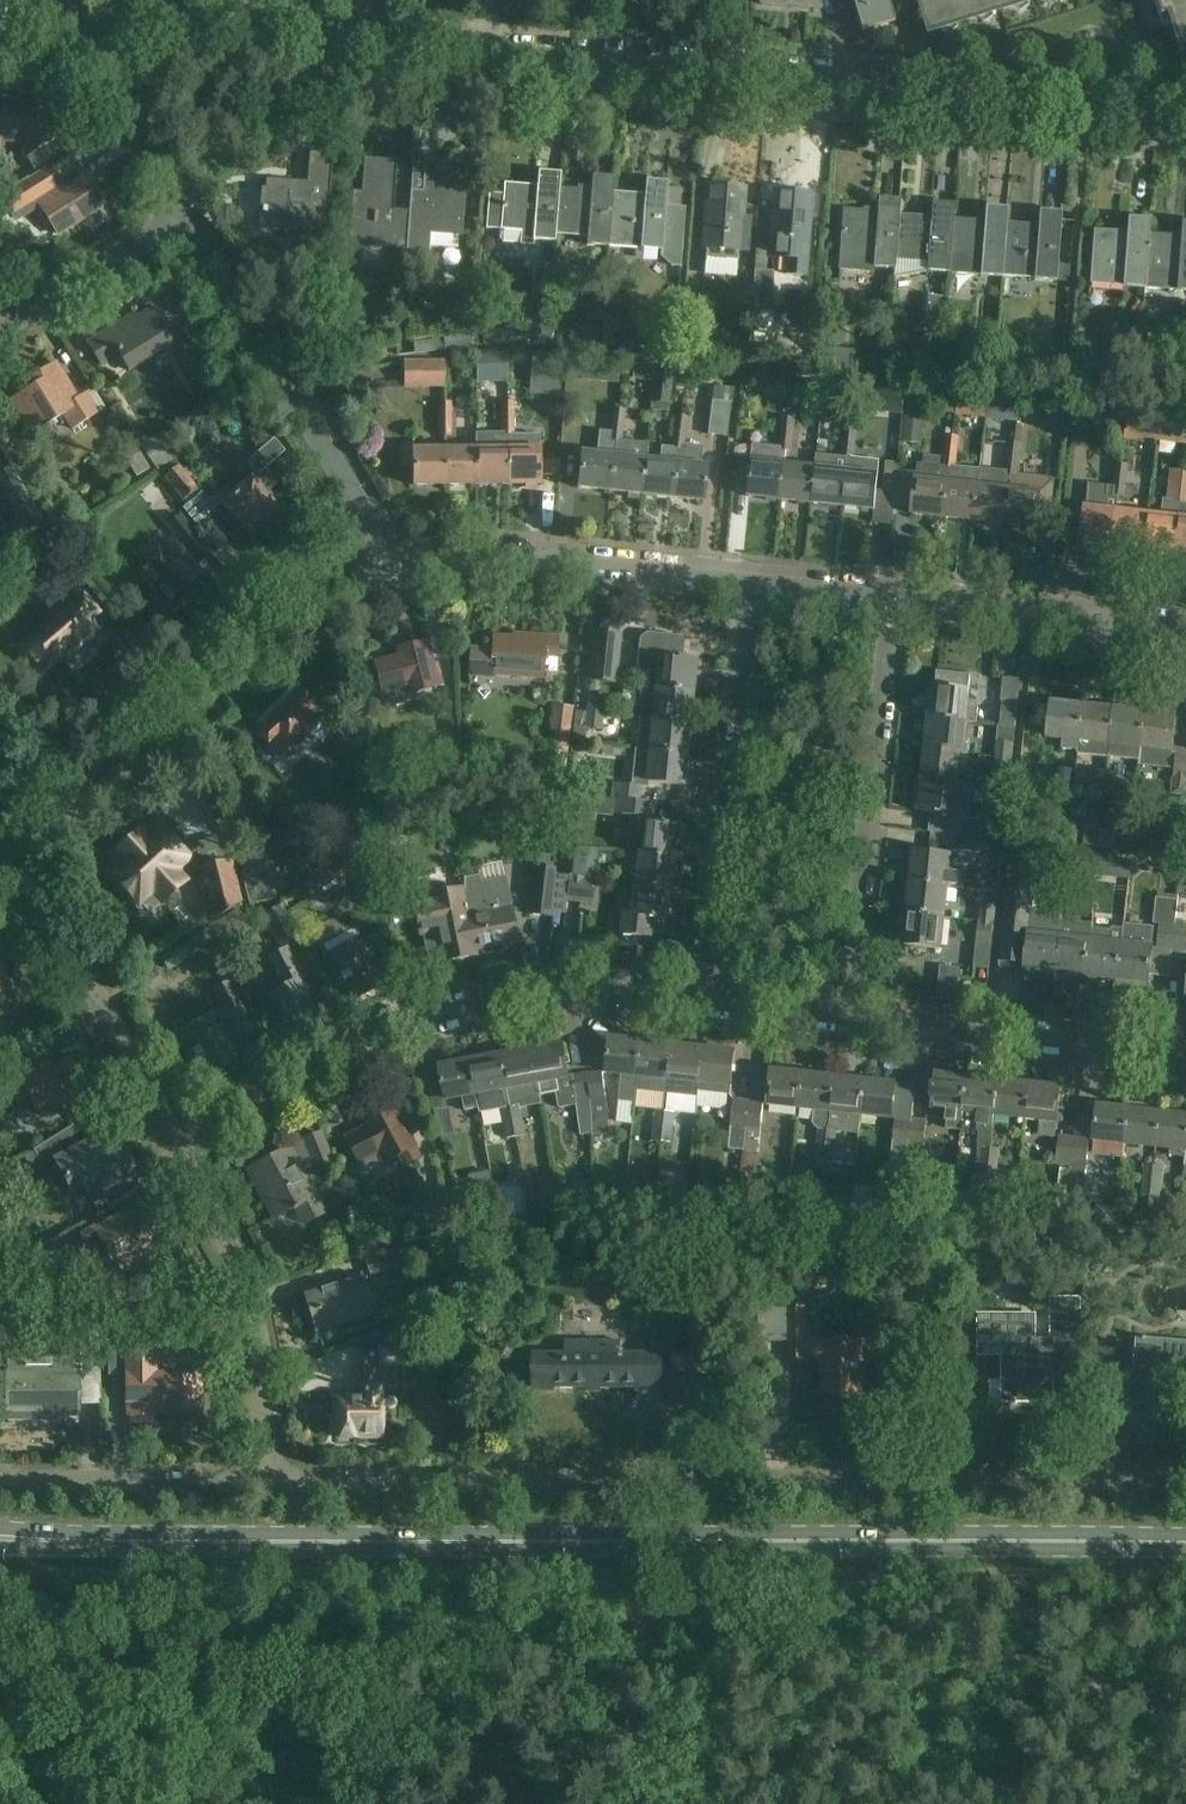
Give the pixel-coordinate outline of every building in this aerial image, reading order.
[(758,5),(821,10),(818,0),(758,0),(758,5)] [(861,31),(894,22),(887,0),(852,0),(861,31)] [(928,30),(1025,0),(918,0),(928,30)] [(1159,19),(1170,16),(1181,50),(1185,48),(1185,0),(1154,0),(1159,19)] [(0,108),(0,144),(17,144),(25,159),(57,141),(54,137),(56,132),(50,121),(44,119),(37,108),(0,108)] [(310,153),(307,184),(260,180),(256,228),(288,231),(288,227),(297,228),(294,261),(319,264),(322,235),(326,235),(332,164),(329,164),(330,155),(310,153)] [(348,245),(406,250),(408,212),(392,210),(396,161),(363,159),(361,192),(352,191),(348,245)] [(422,191),(411,190),(406,251),(425,253),(426,234),(462,236),(467,163),(424,161),(422,191)] [(8,166),(0,170),(0,185),(2,189),(16,182),(8,166)] [(535,185),(503,183),(499,239),(502,242),(530,245),(531,240),(553,242),(554,234),(558,187),(559,173),(537,171),(535,185)] [(558,187),(554,234),(586,236),(585,244),(608,246),(612,191),(613,176),(591,175),(590,189),(558,187)] [(71,186),(68,182),(38,202),(58,233),(104,203),(87,176),(71,186)] [(644,194),(612,191),(608,246),(662,250),(662,256),(672,267),(681,267),(686,207),(679,206),(681,188),(667,187),(668,181),(645,179),(644,194)] [(735,259),(736,250),(740,250),(745,187),(708,184),(703,248),(706,248),(705,257),(735,259)] [(812,193),(775,190),(769,257),(785,258),(783,275),(805,276),(812,193)] [(8,200),(12,215),(36,208),(32,193),(8,200)] [(894,269),(898,214),(899,200),(877,198),(876,213),(844,210),(839,269),(873,272),(874,267),(894,269)] [(948,273),(949,265),(953,218),(954,204),(931,202),(930,216),(898,214),(894,269),(893,278),(926,271),(948,273)] [(1001,277),(1001,276),(1006,222),(1007,208),(985,206),(984,221),(953,218),(949,265),(980,267),(979,275),(1001,277)] [(1006,222),(1001,276),(1034,278),(1034,280),(1056,282),(1061,212),(1039,210),(1038,225),(1006,222)] [(1144,288),(1148,234),(1149,220),(1127,218),(1126,232),(1094,230),(1089,284),(1144,288)] [(1148,234),(1144,288),(1176,291),(1185,292),(1185,222),(1181,222),(1180,236),(1148,234)] [(772,302),(774,270),(755,269),(753,300),(772,302)] [(537,301),(533,344),(545,345),(549,303),(537,301)] [(129,325),(126,320),(89,343),(102,364),(119,353),(130,370),(172,344),(151,311),(129,325)] [(484,342),(516,339),(515,327),(506,328),(505,319),(482,321),(484,342)] [(468,341),(466,320),(455,321),(446,333),(447,344),(468,341)] [(568,346),(598,349),(599,331),(570,328),(568,346)] [(172,350),(191,380),(206,369),(189,339),(172,350)] [(507,379),(507,370),(507,350),(476,351),(476,370),(476,379),(507,379)] [(559,394),(563,353),(532,351),(529,392),(559,394)] [(568,358),(566,374),(580,375),(582,360),(568,358)] [(403,387),(444,386),(444,359),(404,360),(403,387)] [(583,359),(581,378),(617,382),(619,363),(583,359)] [(73,429),(90,419),(56,364),(22,385),(27,393),(11,402),(31,435),(37,431),(37,432),(64,415),(73,429)] [(670,404),(674,367),(653,364),(649,402),(670,404)] [(866,415),(904,419),(906,395),(868,391),(866,415)] [(956,414),(970,416),(972,397),(958,396),(956,414)] [(727,436),(731,402),(711,400),(707,434),(727,436)] [(987,419),(1002,421),(1004,403),(989,401),(987,419)] [(438,402),(438,418),(450,418),(450,402),(438,402)] [(501,418),(513,417),(513,402),(501,402),(501,418)] [(922,445),(926,405),(908,403),(904,443),(922,445)] [(846,424),(857,425),(864,426),(865,410),(840,407),(838,424),(846,425),(846,424)] [(612,408),(610,425),(622,427),(624,410),(612,408)] [(671,432),(683,433),(685,416),(673,415),(671,432)] [(1138,440),(1140,416),(1127,415),(1124,440),(1138,441),(1138,440)] [(513,434),(513,417),(501,418),(501,434),(492,434),(492,448),(476,448),(477,484),(508,484),(507,448),(507,434),(513,434)] [(450,433),(450,418),(438,418),(438,433),(450,433)] [(783,418),(781,434),(794,436),(796,420),(783,418)] [(856,442),(857,425),(846,424),(846,425),(844,441),(856,442)] [(577,488),(609,491),(611,469),(614,442),(620,442),(621,440),(622,427),(610,425),(609,432),(599,430),(597,453),(581,452),(577,488)] [(1185,443),(1185,432),(1163,430),(1162,440),(1185,443)] [(640,495),(671,498),(676,447),(682,448),(682,443),(683,433),(671,432),(669,447),(662,446),(660,460),(643,458),(640,495)] [(148,456),(166,443),(160,434),(155,438),(142,436),(136,441),(148,456)] [(794,436),(781,434),(779,450),(792,452),(794,436)] [(948,435),(947,444),(946,451),(958,453),(960,436),(948,435)] [(245,461),(256,475),(232,495),(224,485),(213,495),(222,505),(223,503),(249,533),(251,535),(261,527),(259,525),(277,509),(264,493),(276,482),(263,467),(283,450),(272,437),(245,461)] [(523,437),(523,448),(507,448),(508,484),(540,484),(540,437),(523,437)] [(611,469),(609,491),(640,495),(643,458),(645,443),(621,440),(620,442),(614,442),(611,469)] [(848,458),(854,458),(856,442),(844,441),(843,457),(848,458)] [(1009,442),(1007,457),(1007,458),(1017,459),(1019,443),(1009,442)] [(676,447),(671,498),(704,501),(707,465),(700,464),(702,446),(682,443),(682,448),(676,447)] [(913,514),(944,518),(948,482),(949,468),(956,469),(958,453),(946,451),(947,444),(936,449),(940,456),(945,454),(944,467),(918,464),(913,514)] [(399,468),(413,468),(413,485),(445,485),(444,448),(399,449),(399,468)] [(476,448),(444,448),(445,485),(477,484),(476,448)] [(817,454),(815,468),(812,503),(843,507),(846,471),(848,458),(843,457),(817,454)] [(1017,461),(1017,459),(1007,458),(1007,457),(1004,457),(1003,468),(1007,468),(1006,474),(980,470),(979,485),(975,521),(1006,524),(1011,475),(1018,475),(1019,461),(1017,461)] [(854,458),(848,458),(846,471),(843,507),(875,510),(880,461),(854,459),(854,458)] [(199,526),(217,512),(208,500),(201,491),(200,492),(175,459),(158,472),(196,523),(199,526)] [(749,497),(780,500),(784,465),(752,462),(749,497)] [(1115,480),(1126,481),(1128,465),(1117,464),(1116,478),(1115,480)] [(780,500),(812,503),(815,468),(784,465),(780,500)] [(32,546),(47,538),(40,525),(43,524),(12,466),(0,472),(0,490),(32,546)] [(1176,487),(1185,488),(1185,471),(1178,470),(1176,487)] [(1011,475),(1006,524),(1038,528),(1042,498),(1052,499),(1055,479),(1018,475),(1011,475)] [(1125,498),(1126,481),(1115,480),(1114,492),(1108,491),(1108,486),(1090,484),(1087,508),(1085,507),(1081,543),(1113,547),(1118,497),(1120,497),(1125,498)] [(948,482),(944,518),(975,521),(979,485),(948,482)] [(1185,503),(1185,488),(1176,487),(1175,503),(1182,504),(1182,503),(1185,503)] [(144,500),(155,513),(169,501),(158,489),(144,500)] [(1113,547),(1145,550),(1148,514),(1119,511),(1120,497),(1118,497),(1113,547)] [(1145,550),(1177,554),(1182,504),(1175,503),(1164,502),(1163,516),(1148,514),(1145,550)] [(1182,503),(1182,504),(1177,554),(1179,554),(1178,556),(1180,559),(1185,559),(1185,503),(1182,503)] [(199,563),(212,553),(180,513),(167,524),(199,563)] [(174,607),(199,586),(193,578),(201,572),(174,540),(141,569),(174,607)] [(74,602),(48,624),(22,646),(41,668),(70,644),(73,648),(88,636),(90,639),(99,630),(89,618),(99,610),(84,592),(73,602),(74,602)] [(591,629),(586,681),(616,684),(621,632),(591,629)] [(656,689),(692,693),(695,660),(682,658),(684,642),(679,635),(647,632),(640,637),(636,670),(658,672),(656,689)] [(471,648),(469,674),(492,676),(492,671),(542,675),(544,657),(555,658),(557,639),(523,636),(523,640),(494,638),(493,650),(471,648)] [(398,655),(376,661),(382,685),(404,679),(408,692),(438,684),(427,640),(396,648),(398,655)] [(935,688),(932,687),(929,719),(964,723),(976,724),(978,708),(966,707),(969,676),(936,672),(935,688)] [(306,684),(296,693),(285,703),(287,706),(256,734),(277,756),(310,726),(302,717),(321,699),(306,684)] [(638,700),(655,702),(653,719),(689,722),(692,693),(656,689),(640,687),(638,700)] [(587,696),(585,712),(603,714),(605,698),(587,696)] [(1000,726),(1017,728),(1019,703),(1002,701),(1000,726)] [(1062,748),(1079,749),(1084,706),(1053,702),(1049,736),(1063,737),(1062,748)] [(552,705),(548,743),(569,746),(573,707),(552,705)] [(1110,757),(1112,742),(1115,709),(1084,706),(1079,749),(1079,753),(1110,757)] [(1141,760),(1146,712),(1115,709),(1112,742),(1110,757),(1141,760)] [(603,714),(585,712),(583,726),(601,728),(603,714)] [(1140,765),(1174,769),(1176,750),(1173,749),(1177,716),(1146,712),(1141,760),(1140,765)] [(689,722),(653,719),(649,750),(685,754),(689,722)] [(964,723),(929,719),(926,750),(961,754),(964,723)] [(998,758),(1013,759),(1015,744),(999,743),(998,758)] [(685,754),(649,750),(646,780),(682,784),(685,754)] [(961,754),(926,750),(922,782),(958,785),(961,754)] [(1173,779),(1185,780),(1185,751),(1176,750),(1174,769),(1173,779)] [(1013,759),(998,758),(996,773),(1012,775),(1013,759)] [(1019,769),(1016,799),(1031,800),(1034,771),(1019,769)] [(958,785),(922,782),(919,813),(954,816),(958,785)] [(615,783),(613,797),(638,800),(640,786),(615,783)] [(612,799),(567,793),(564,809),(610,816),(611,814),(612,799)] [(683,825),(653,822),(655,802),(638,800),(613,797),(612,799),(611,814),(630,816),(627,852),(638,853),(680,857),(681,857),(684,836),(682,835),(683,825)] [(336,844),(368,813),(355,799),(323,830),(336,844)] [(1077,846),(1098,848),(1100,829),(1101,815),(1087,814),(1085,828),(1084,836),(1078,835),(1077,846)] [(963,822),(961,837),(985,839),(986,824),(963,822)] [(129,860),(114,873),(140,901),(153,889),(163,900),(187,878),(177,867),(190,856),(164,827),(150,840),(143,833),(138,838),(136,836),(125,846),(127,848),(122,853),(129,860)] [(1100,829),(1098,848),(1114,849),(1115,830),(1100,829)] [(381,881),(408,877),(402,836),(375,840),(381,881)] [(985,839),(961,837),(960,852),(983,854),(985,839)] [(590,848),(571,846),(567,877),(570,877),(586,879),(590,848)] [(323,900),(364,872),(348,848),(307,876),(323,900)] [(950,856),(928,853),(915,852),(912,883),(946,887),(959,888),(960,873),(948,872),(950,856)] [(638,853),(635,884),(671,887),(678,888),(681,866),(679,866),(680,857),(638,853)] [(1083,872),(1099,874),(1101,857),(1085,856),(1083,872)] [(1131,861),(1101,857),(1099,874),(1129,877),(1131,861)] [(195,868),(209,924),(242,902),(231,858),(195,868)] [(553,915),(558,868),(532,865),(527,912),(553,915)] [(273,899),(265,866),(242,872),(250,905),(273,899)] [(1181,866),(1177,892),(1185,893),(1185,867),(1181,866)] [(594,880),(586,879),(570,877),(567,900),(591,903),(594,880)] [(520,924),(514,925),(505,878),(467,885),(468,892),(464,893),(463,893),(468,917),(474,950),(481,948),(484,953),(495,951),(496,945),(518,941),(517,940),(523,939),(520,924)] [(946,887),(912,883),(908,915),(943,918),(946,887)] [(668,918),(671,887),(635,884),(632,914),(622,913),(620,932),(649,935),(651,916),(668,918)] [(474,950),(468,917),(463,893),(464,893),(463,888),(429,895),(429,897),(414,900),(421,935),(424,934),(429,958),(441,956),(442,960),(475,954),(474,950)] [(1056,980),(1057,973),(1061,937),(1063,922),(1063,918),(1031,915),(1034,891),(1009,888),(1001,960),(1026,963),(1025,977),(1056,980)] [(1158,947),(1175,949),(1178,924),(1181,900),(1160,898),(1157,923),(1161,923),(1158,947)] [(980,903),(978,922),(995,923),(997,905),(980,903)] [(297,936),(281,905),(261,915),(277,946),(297,936)] [(943,918),(908,915),(905,946),(940,950),(943,918)] [(358,921),(317,941),(341,988),(346,985),(353,999),(383,983),(372,960),(377,957),(358,921)] [(995,923),(978,922),(976,944),(992,946),(995,923)] [(1063,922),(1061,937),(1057,973),(1088,976),(1092,940),(1085,939),(1087,925),(1063,922)] [(1124,932),(1122,943),(1119,979),(1151,982),(1155,947),(1153,946),(1155,927),(1124,924),(1124,929),(1124,932)] [(1178,924),(1175,949),(1185,950),(1185,925),(1178,924)] [(162,956),(170,969),(216,939),(209,926),(162,956)] [(1093,929),(1092,940),(1088,976),(1091,976),(1091,979),(1093,982),(1101,983),(1104,981),(1104,978),(1119,979),(1122,943),(1124,932),(1124,929),(1115,928),(1111,931),(1093,929)] [(286,985),(269,993),(289,1031),(317,1017),(304,992),(308,990),(287,948),(271,956),(286,985)] [(8,984),(0,972),(0,990),(8,984)] [(216,987),(220,996),(226,1008),(187,1028),(194,1043),(185,1047),(193,1063),(198,1061),(205,1074),(234,1059),(228,1046),(254,1032),(228,981),(216,987)] [(632,1119),(636,1089),(641,1041),(610,1038),(606,1071),(622,1073),(617,1117),(632,1119)] [(672,1045),(641,1041),(636,1089),(667,1092),(672,1045)] [(592,1098),(588,1073),(570,1076),(564,1043),(532,1049),(538,1082),(541,1096),(555,1093),(559,1109),(576,1106),(581,1136),(592,1134),(592,1098)] [(698,1096),(700,1081),(704,1048),(672,1045),(667,1092),(698,1096)] [(704,1048),(700,1081),(732,1085),(736,1052),(704,1048)] [(542,1103),(541,1096),(538,1082),(532,1049),(502,1054),(508,1087),(511,1106),(511,1108),(520,1107),(542,1103)] [(30,1067),(23,1053),(0,1068),(0,1085),(8,1081),(15,1096),(28,1089),(40,1114),(86,1091),(71,1061),(53,1069),(47,1058),(30,1067)] [(511,1106),(508,1087),(502,1054),(471,1060),(477,1093),(479,1102),(480,1111),(502,1107),(511,1106)] [(463,1105),(479,1102),(477,1093),(471,1060),(439,1066),(445,1098),(461,1095),(463,1105)] [(602,1070),(588,1073),(592,1098),(592,1134),(593,1134),(593,1136),(608,1135),(608,1111),(602,1070)] [(800,1107),(804,1073),(772,1070),(768,1103),(800,1107)] [(834,1077),(804,1073),(800,1107),(815,1109),(814,1123),(816,1127),(819,1129),(828,1130),(830,1110),(834,1077)] [(947,1127),(962,1129),(968,1077),(937,1074),(933,1107),(949,1109),(947,1127)] [(834,1077),(830,1110),(861,1114),(865,1080),(834,1077)] [(995,1114),(999,1080),(968,1077),(962,1129),(980,1131),(979,1146),(992,1147),(995,1114)] [(897,1084),(865,1080),(861,1114),(893,1117),(897,1084)] [(1029,1084),(999,1080),(995,1114),(1026,1117),(1029,1084)] [(1062,1087),(1029,1084),(1026,1117),(1042,1119),(1040,1134),(1056,1136),(1062,1087)] [(743,1150),(749,1100),(734,1098),(725,1174),(740,1175),(743,1150)] [(763,1102),(749,1100),(743,1150),(759,1152),(761,1130),(760,1129),(763,1102)] [(1129,1105),(1129,1109),(1125,1142),(1156,1146),(1160,1113),(1160,1108),(1148,1107),(1146,1104),(1132,1103),(1129,1105)] [(502,1107),(505,1122),(522,1119),(520,1107),(511,1108),(511,1106),(502,1107)] [(1129,1109),(1098,1106),(1094,1139),(1093,1155),(1124,1158),(1125,1142),(1129,1109)] [(364,1126),(343,1137),(357,1164),(358,1164),(360,1167),(362,1169),(367,1171),(372,1170),(380,1165),(381,1166),(398,1157),(403,1165),(419,1156),(415,1148),(416,1147),(396,1108),(363,1125),(364,1126)] [(658,1110),(656,1125),(672,1127),(673,1111),(658,1110)] [(1160,1113),(1156,1146),(1172,1147),(1171,1156),(1185,1157),(1185,1116),(1160,1113)] [(904,1191),(912,1119),(896,1117),(887,1189),(904,1191)] [(524,1133),(522,1119),(505,1122),(508,1136),(524,1133)] [(927,1121),(912,1119),(904,1191),(918,1193),(927,1121)] [(91,1137),(87,1139),(77,1121),(32,1149),(41,1165),(54,1158),(71,1190),(81,1184),(87,1195),(129,1174),(114,1146),(100,1154),(91,1137)] [(439,1136),(453,1134),(451,1121),(437,1123),(439,1136)] [(655,1142),(661,1143),(661,1142),(671,1142),(672,1127),(656,1125),(655,1142)] [(278,1215),(293,1207),(302,1225),(324,1213),(314,1195),(310,1197),(304,1184),(308,1182),(296,1160),(307,1154),(315,1172),(334,1164),(320,1129),(301,1138),(302,1139),(248,1168),(259,1187),(262,1185),(278,1215)] [(819,1129),(817,1144),(837,1146),(838,1131),(828,1130),(819,1129)] [(1075,1137),(1060,1136),(1058,1160),(1073,1161),(1075,1137)] [(1071,1176),(1085,1177),(1089,1139),(1075,1137),(1073,1161),(1071,1176)] [(835,1161),(837,1146),(817,1144),(816,1158),(835,1161)] [(983,1147),(982,1161),(999,1163),(1001,1148),(983,1147)] [(981,1176),(988,1177),(997,1178),(999,1163),(982,1161),(981,1176)] [(1146,1164),(1144,1180),(1161,1181),(1163,1166),(1146,1164)] [(1160,1195),(1161,1181),(1144,1180),(1143,1194),(1160,1195)] [(657,1185),(657,1204),(687,1202),(687,1184),(657,1185)] [(557,1185),(526,1191),(530,1215),(562,1210),(557,1185)] [(499,1216),(510,1214),(507,1193),(505,1186),(494,1188),(499,1216)] [(475,1190),(477,1205),(495,1202),(492,1187),(475,1190)] [(853,1209),(855,1190),(823,1187),(821,1206),(853,1209)] [(456,1191),(461,1216),(475,1213),(470,1188),(456,1191)] [(1068,1195),(1045,1193),(1042,1221),(1065,1224),(1068,1195)] [(985,1199),(955,1195),(953,1214),(983,1218),(985,1199)] [(413,1233),(447,1222),(438,1197),(405,1208),(413,1233)] [(147,1205),(126,1217),(119,1212),(81,1233),(84,1241),(98,1233),(108,1251),(101,1254),(112,1273),(142,1256),(139,1251),(164,1237),(147,1205)] [(31,1280),(62,1261),(50,1242),(20,1261),(31,1280)] [(334,1248),(339,1262),(357,1256),(353,1242),(334,1248)] [(364,1255),(371,1274),(399,1265),(393,1245),(364,1255)] [(307,1309),(310,1308),(317,1332),(372,1314),(360,1277),(305,1295),(306,1297),(304,1298),(307,1309)] [(863,1361),(869,1361),(870,1339),(806,1339),(807,1305),(790,1305),(789,1359),(823,1359),(823,1394),(863,1395),(863,1361)] [(1000,1402),(1006,1402),(1030,1402),(1030,1401),(1053,1401),(1053,1358),(1071,1358),(1071,1328),(1068,1328),(1069,1311),(1047,1310),(1047,1329),(1053,1329),(1053,1345),(1034,1345),(1034,1315),(981,1315),(980,1355),(1001,1355),(1001,1380),(987,1380),(987,1401),(1000,1401),(1000,1402)] [(78,1316),(79,1342),(99,1342),(99,1316),(78,1316)] [(717,1373),(716,1319),(686,1320),(687,1350),(670,1350),(671,1372),(686,1371),(686,1373),(717,1373)] [(1139,1339),(1136,1375),(1133,1374),(1130,1402),(1170,1405),(1174,1363),(1185,1364),(1185,1342),(1139,1339)] [(622,1340),(566,1340),(566,1353),(534,1352),(533,1376),(554,1377),(553,1386),(587,1387),(587,1385),(636,1385),(635,1399),(662,1399),(662,1387),(663,1387),(663,1352),(622,1352),(622,1340)] [(199,1376),(155,1376),(155,1343),(126,1343),(126,1399),(128,1399),(128,1414),(172,1414),(172,1421),(191,1421),(191,1414),(200,1414),(199,1376)] [(378,1347),(378,1362),(399,1362),(402,1362),(402,1347),(378,1347)] [(41,1421),(41,1409),(53,1409),(53,1415),(79,1415),(79,1370),(75,1370),(75,1357),(52,1357),(48,1352),(29,1352),(25,1357),(8,1357),(8,1358),(7,1358),(7,1409),(10,1409),(10,1421),(41,1421)] [(364,1362),(364,1385),(378,1385),(399,1385),(399,1362),(378,1362),(364,1362)] [(378,1394),(378,1385),(364,1385),(362,1385),(362,1395),(335,1395),(335,1435),(355,1435),(355,1429),(379,1429),(379,1394),(378,1394)] [(1151,1426),(1153,1411),(1133,1408),(1131,1423),(1151,1426)]
